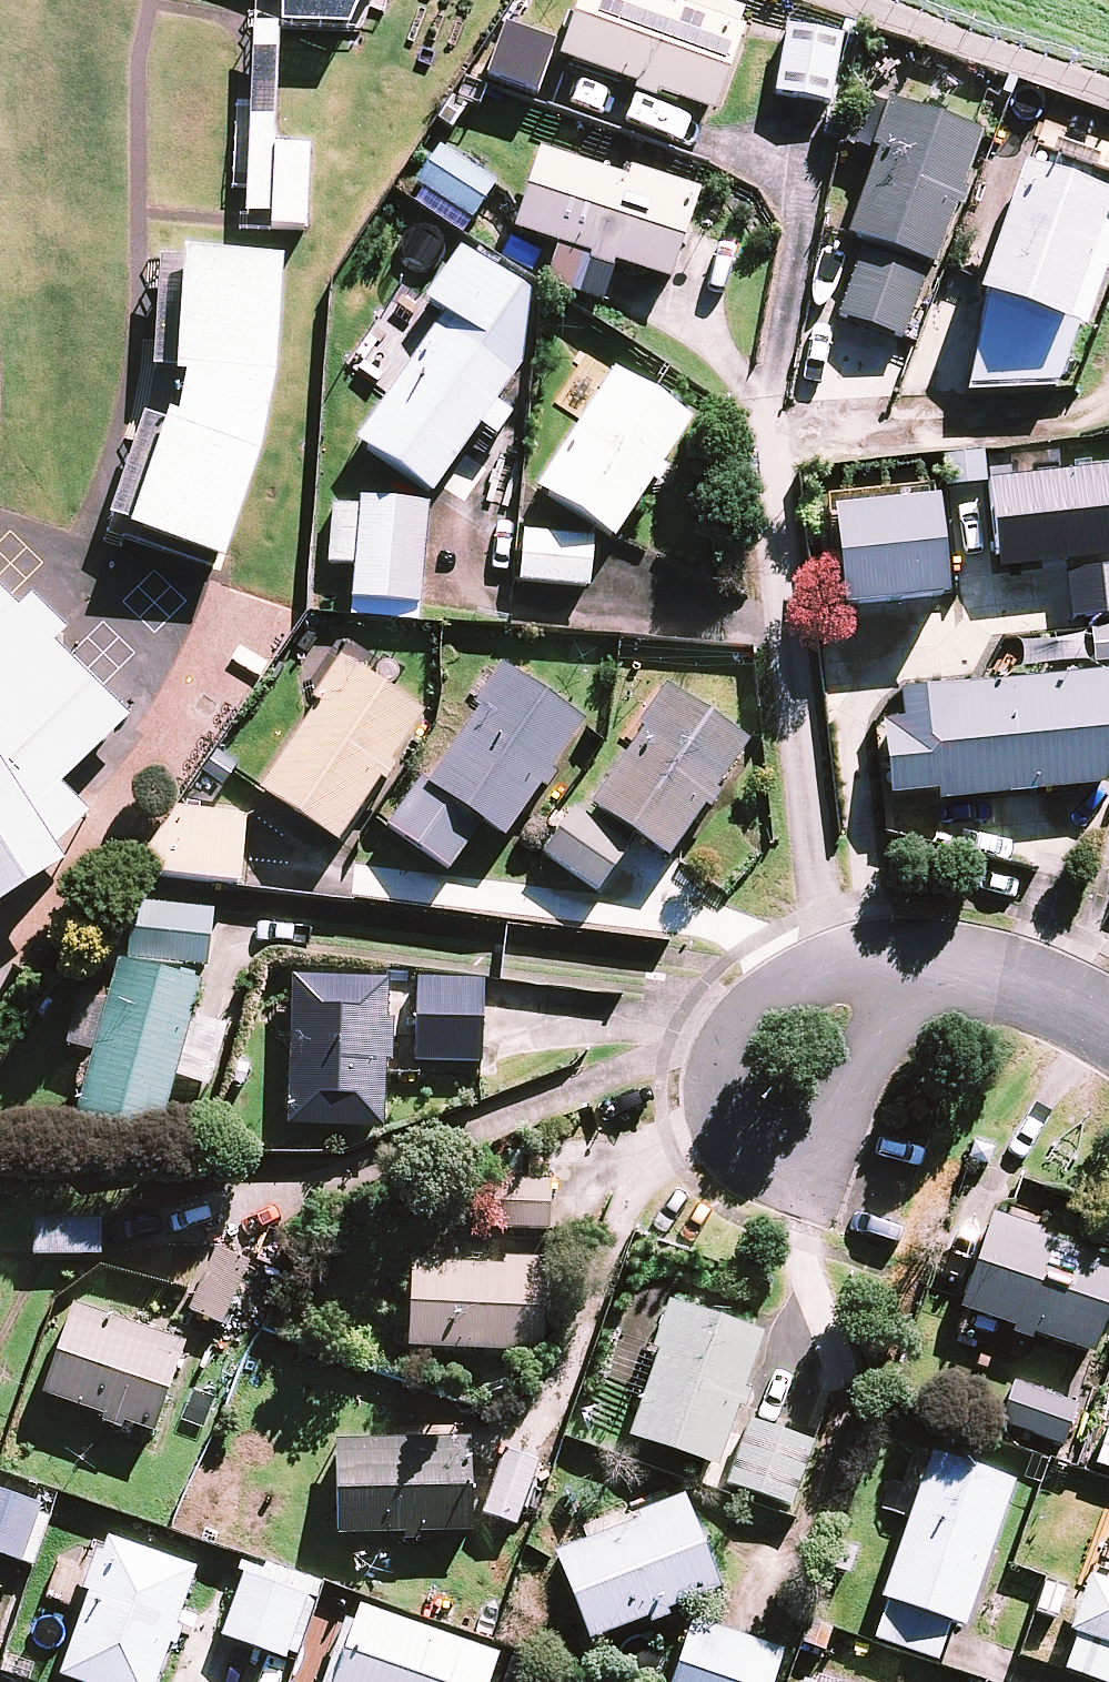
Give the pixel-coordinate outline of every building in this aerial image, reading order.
[(288,39),(354,41),(370,0),(288,0),(288,39)] [(555,64),(709,118),(737,40),(623,0),(578,0),(555,64)] [(771,99),(826,109),(838,41),(783,31),(771,99)] [(925,272),(931,274),(979,143),(885,109),(867,157),(874,159),(845,239),(844,242),(862,248),(925,272)] [(414,189),(470,225),(493,190),(436,154),(414,189)] [(276,239),(312,241),(316,158),(280,156),(276,239)] [(536,156),(510,235),(667,286),(697,195),(690,192),(628,173),(624,184),(536,156)] [(1058,339),(1103,213),(1016,182),(971,308),(980,311),(1058,339)] [(898,345),(925,272),(862,248),(835,322),(898,345)] [(135,543),(229,574),(267,465),(282,386),(287,273),(188,268),(180,390),(191,392),(184,432),(173,429),(135,543)] [(1058,339),(980,311),(964,398),(1052,395),(1070,343),(1058,339)] [(354,449),(429,499),(466,445),(472,448),(484,432),(478,428),(508,383),(434,333),(354,449)] [(532,495),(611,547),(614,542),(690,428),(612,376),(532,495)] [(995,577),(1108,564),(1108,475),(986,489),(995,577)] [(348,603),(416,609),(424,509),(357,504),(356,513),(330,510),(325,568),(351,571),(348,603)] [(837,620),(941,609),(931,513),(827,524),(837,620)] [(517,586),(586,592),(591,543),(522,537),(517,586)] [(1062,578),(1066,625),(1108,621),(1108,574),(1062,578)] [(70,882),(60,864),(93,829),(65,800),(135,729),(61,656),(74,643),(39,607),(25,620),(0,595),(0,925),(70,882)] [(335,849),(421,720),(343,668),(257,797),(335,849)] [(478,827),(502,843),(581,729),(504,676),(425,790),(478,827)] [(935,807),(1101,790),(1108,774),(1108,678),(898,700),(901,727),(878,730),(886,805),(934,800),(935,807)] [(589,812),(667,864),(744,749),(667,697),(589,812)] [(446,874),(478,827),(425,790),(417,785),(384,831),(446,874)] [(541,859),(594,897),(627,850),(573,812),(541,859)] [(128,879),(238,892),(247,822),(173,813),(128,879)] [(204,974),(210,917),(131,907),(125,964),(204,974)] [(199,989),(116,966),(104,1009),(76,1001),(62,1052),(90,1060),(73,1121),(156,1144),(173,1084),(207,1093),(224,1031),(190,1022),(199,989)] [(411,1064),(477,1066),(480,986),(415,983),(411,1064)] [(380,1134),(384,988),(289,986),(285,1132),(380,1134)] [(467,1233),(547,1234),(548,1188),(468,1187),(467,1233)] [(1090,1359),(1108,1305),(1108,1267),(1034,1242),(1036,1235),(990,1219),(957,1314),(1011,1332),(1008,1339),(1029,1346),(1032,1339),(1090,1359)] [(30,1260),(100,1261),(101,1224),(31,1223),(30,1260)] [(186,1315),(219,1330),(249,1266),(216,1251),(195,1295),(186,1315)] [(408,1269),(405,1352),(541,1358),(545,1266),(501,1264),(500,1273),(408,1269)] [(741,1395),(759,1340),(665,1308),(649,1356),(655,1358),(627,1443),(715,1473),(735,1413),(742,1415),(748,1398),(741,1395)] [(122,1428),(151,1438),(182,1349),(72,1311),(41,1400),(101,1421),(98,1427),(120,1434),(122,1428)] [(997,1429),(1061,1452),(1076,1410),(1012,1387),(997,1429)] [(812,1444),(747,1422),(725,1488),(789,1510),(812,1444)] [(1108,1475),(1108,1430),(1107,1430),(1093,1469),(1108,1475)] [(418,1539),(468,1537),(465,1444),(332,1448),(336,1541),(400,1539),(401,1545),(418,1544),(418,1539)] [(513,1529),(535,1467),(502,1456),(480,1518),(513,1529)] [(946,1629),(961,1634),(1011,1489),(928,1460),(878,1605),(885,1607),(946,1629)] [(19,1567),(39,1510),(0,1497),(0,1560),(19,1567)] [(664,1615),(716,1594),(678,1502),(635,1519),(638,1525),(551,1560),(586,1646),(645,1622),(648,1630),(667,1623),(664,1615)] [(166,1652),(172,1654),(179,1635),(173,1633),(193,1576),(105,1545),(100,1559),(94,1557),(80,1598),(86,1600),(57,1681),(156,1681),(166,1652)] [(219,1640),(282,1662),(304,1600),(242,1577),(219,1640)] [(1086,1582),(1066,1636),(1108,1652),(1108,1590),(1086,1582)] [(1032,1617),(1054,1624),(1064,1590),(1043,1583),(1032,1617)] [(934,1666),(946,1629),(885,1607),(872,1645),(934,1666)] [(495,1660),(358,1612),(353,1628),(343,1625),(323,1681),(487,1681),(495,1660)] [(782,1657),(691,1624),(670,1681),(773,1681),(782,1657)] [(1074,1641),(1063,1674),(1085,1681),(1108,1681),(1108,1652),(1074,1641)]
